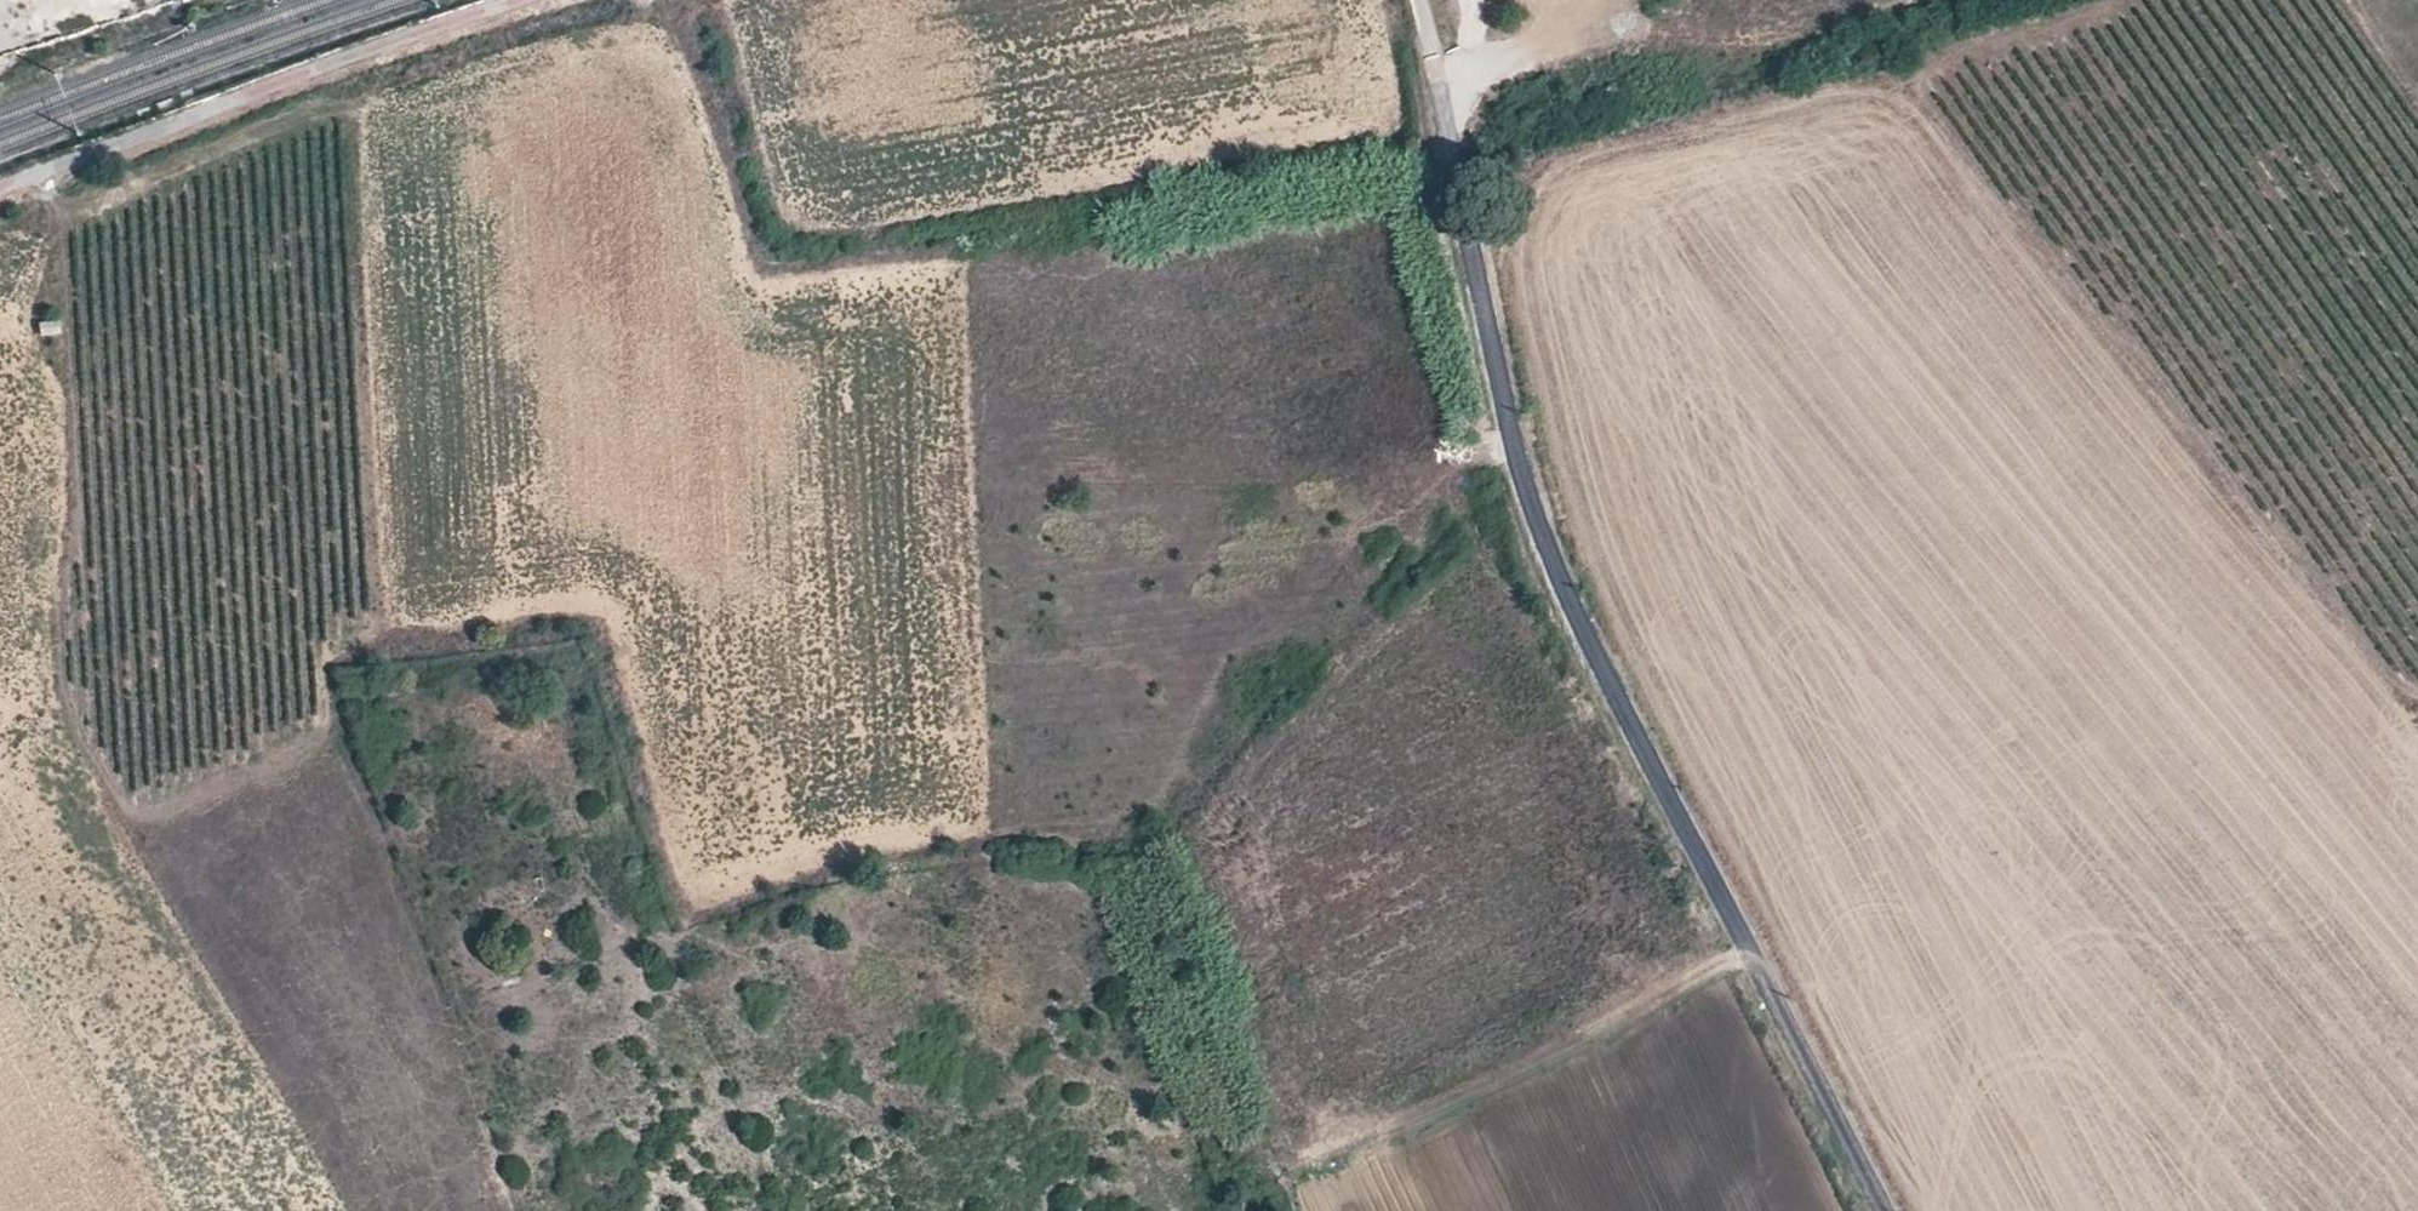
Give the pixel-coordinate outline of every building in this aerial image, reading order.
[(63,333),(62,320),(42,322),(43,335),(63,333)]
